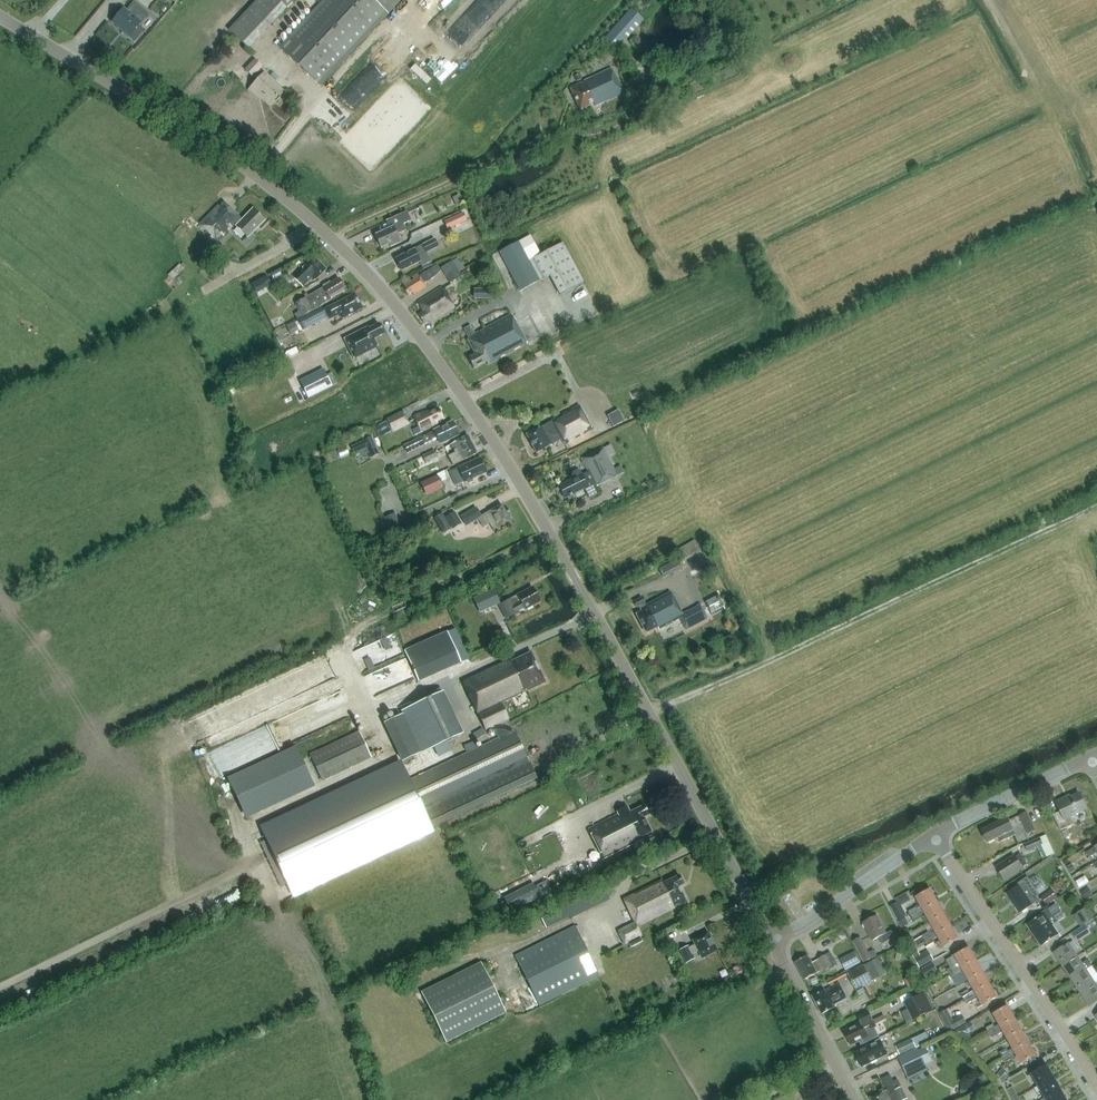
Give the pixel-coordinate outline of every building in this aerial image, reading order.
[(159,10),(164,4),(159,0),(156,0),(153,5),(159,10)] [(286,8),(294,0),(277,0),(286,8)] [(387,13),(388,13),(400,0),(324,0),(280,47),(320,84),(387,13)] [(135,42),(134,41),(142,32),(137,28),(148,15),(133,3),(126,11),(123,9),(112,21),(124,30),(121,33),(122,34),(123,33),(135,43),(135,42)] [(644,20),(631,9),(625,17),(622,15),(604,36),(618,48),(621,45),(619,43),(625,37),(627,39),(644,20)] [(229,29),(248,48),(256,40),(236,21),(229,29)] [(647,62),(656,81),(668,76),(659,57),(647,62)] [(258,79),(250,89),(268,106),(282,91),(264,74),(259,69),(261,66),(255,60),(246,70),(252,76),(253,75),(258,79)] [(426,78),(438,88),(446,79),(434,68),(426,78)] [(611,69),(608,70),(570,88),(580,110),(594,103),(595,106),(623,93),(611,69)] [(352,91),(360,101),(370,94),(362,84),(352,91)] [(355,111),(353,103),(350,103),(349,100),(340,102),(343,113),(355,111)] [(239,217),(231,209),(224,201),(219,206),(218,205),(199,223),(217,241),(233,225),(232,224),(234,222),(237,226),(248,237),(264,220),(253,209),(242,220),(239,217)] [(406,230),(403,224),(411,220),(407,211),(386,221),(387,221),(389,219),(392,227),(376,235),(376,234),(375,235),(381,247),(390,243),(391,246),(400,242),(397,234),(406,230)] [(463,212),(444,221),(448,228),(466,220),(463,212)] [(424,236),(427,243),(423,245),(422,245),(414,249),(396,258),(402,270),(420,262),(417,256),(426,252),(430,250),(429,247),(446,238),(442,228),(424,236)] [(538,256),(529,261),(519,241),(499,252),(520,291),(549,276),(559,295),(584,282),(563,243),(538,256)] [(303,287),(311,279),(313,281),(325,269),(314,257),(302,269),(294,277),(303,287)] [(441,268),(447,278),(459,271),(452,261),(441,268)] [(184,262),(170,273),(175,279),(189,268),(184,262)] [(414,280),(403,287),(408,295),(412,292),(414,295),(427,287),(424,283),(433,278),(441,271),(437,265),(419,276),(418,273),(412,277),(414,280)] [(214,268),(211,268),(208,271),(208,275),(210,277),(214,278),(217,275),(217,271),(214,268)] [(279,269),(270,274),(274,281),(282,276),(279,269)] [(459,271),(447,278),(450,283),(462,276),(459,271)] [(268,276),(260,281),(264,289),(273,284),(268,276)] [(323,287),(313,293),(295,303),(302,315),(310,311),(321,306),(331,300),(330,298),(345,289),(339,278),(338,278),(331,283),(330,281),(322,285),(323,287)] [(424,311),(419,315),(424,323),(428,320),(430,323),(454,307),(441,287),(418,302),(424,311)] [(478,289),(478,299),(491,299),(491,289),(478,289)] [(361,307),(354,294),(323,311),(321,307),(322,306),(321,306),(310,311),(297,319),(303,330),(329,317),(330,318),(340,313),(342,317),(361,307)] [(468,337),(467,338),(475,354),(468,358),(474,368),(486,361),(488,365),(527,344),(524,338),(511,314),(475,334),(471,325),(464,329),(468,337)] [(289,331),(291,335),(299,331),(294,322),(286,326),(287,327),(289,331)] [(344,339),(354,359),(378,347),(374,338),(384,334),(379,323),(369,329),(368,327),(344,339)] [(351,357),(346,347),(332,354),(337,364),(351,357)] [(331,385),(326,375),(323,369),(300,381),(309,398),(332,386),(331,385)] [(638,389),(631,392),(634,397),(640,394),(638,389)] [(579,405),(552,420),(544,424),(526,434),(536,453),(562,439),(565,444),(592,429),(591,427),(579,405)] [(438,424),(437,421),(443,418),(438,408),(426,414),(424,411),(414,417),(419,426),(413,429),(415,435),(422,432),(438,424)] [(618,410),(607,415),(613,426),(624,421),(618,410)] [(380,424),(385,434),(392,430),(393,431),(409,423),(402,411),(387,419),(387,420),(380,424)] [(456,427),(455,424),(454,424),(453,422),(434,431),(404,445),(407,453),(424,444),(437,438),(440,443),(459,434),(456,428),(456,427)] [(477,453),(468,435),(451,444),(455,453),(448,456),(453,465),(477,453)] [(372,437),(352,447),(354,453),(367,447),(371,457),(379,453),(372,437)] [(577,470),(573,472),(572,477),(573,479),(559,486),(565,498),(584,488),(589,498),(599,493),(596,486),(617,476),(603,448),(582,458),(588,472),(582,475),(580,471),(577,470)] [(425,462),(437,456),(434,450),(422,456),(425,462)] [(457,485),(487,472),(480,457),(450,471),(457,485)] [(442,486),(437,475),(421,483),(425,493),(442,486)] [(485,515),(482,517),(476,507),(461,516),(466,526),(478,519),(483,527),(490,524),(494,532),(501,528),(511,521),(501,504),(491,510),(490,510),(484,514),(485,515)] [(446,517),(453,529),(462,524),(455,512),(446,517)] [(400,513),(387,516),(392,531),(404,528),(400,513)] [(442,513),(434,518),(443,534),(451,529),(442,513)] [(679,563),(699,552),(692,541),(673,552),(677,559),(679,563)] [(668,575),(682,569),(677,559),(664,566),(668,575)] [(510,598),(503,603),(511,618),(519,613),(517,611),(524,608),(526,610),(533,606),(532,605),(540,600),(533,588),(524,592),(524,591),(518,595),(511,599),(510,598)] [(500,603),(493,589),(473,598),(480,613),(500,603)] [(658,629),(680,618),(686,629),(707,617),(699,603),(682,613),(670,592),(646,605),(642,597),(634,601),(637,607),(638,606),(641,611),(636,614),(646,632),(657,626),(658,629)] [(711,612),(712,615),(725,608),(718,594),(705,601),(711,612)] [(454,630),(411,646),(424,679),(467,662),(454,630)] [(535,661),(534,657),(532,656),(531,654),(521,659),(520,658),(512,661),(511,659),(463,682),(486,730),(493,727),(508,720),(509,719),(501,703),(523,693),(522,690),(533,685),(532,683),(542,679),(541,677),(542,675),(540,672),(538,671),(535,663),(535,661)] [(366,674),(372,693),(395,686),(395,685),(406,681),(401,664),(366,674)] [(452,691),(407,707),(423,752),(468,735),(452,691)] [(410,780),(417,797),(431,827),(536,777),(514,731),(513,731),(508,720),(493,727),(499,738),(410,780)] [(359,731),(310,754),(322,780),(371,757),(359,731)] [(305,745),(234,774),(251,815),(321,787),(305,745)] [(432,829),(431,827),(417,797),(410,780),(409,780),(401,763),(262,829),(292,894),(432,829)] [(1057,802),(1061,812),(1054,815),(1061,831),(1074,824),(1071,816),(1087,808),(1080,794),(1067,800),(1066,797),(1057,802)] [(589,830),(603,859),(643,838),(642,836),(652,831),(644,817),(649,814),(644,805),(630,812),(628,808),(618,813),(619,814),(589,830)] [(1029,834),(1036,830),(1027,812),(1020,815),(1029,834)] [(988,843),(999,837),(1001,842),(1016,835),(1008,818),(982,830),(988,843)] [(646,839),(648,844),(656,840),(653,835),(646,839)] [(281,886),(287,883),(266,838),(260,841),(281,886)] [(1025,844),(1028,851),(1043,844),(1040,838),(1025,844)] [(1095,847),(1087,853),(1089,857),(1096,853),(1096,846),(1095,847)] [(589,866),(602,860),(596,847),(583,854),(589,866)] [(1015,857),(998,867),(1005,879),(1028,865),(1021,854),(1016,857),(1015,857)] [(1068,866),(1067,867),(1071,873),(1076,870),(1072,864),(1068,866)] [(663,880),(623,899),(635,923),(618,931),(625,944),(641,936),(638,930),(641,928),(640,925),(686,902),(679,887),(684,884),(679,875),(664,883),(663,880)] [(1076,881),(1080,888),(1089,882),(1085,876),(1076,881)] [(513,909),(545,898),(540,882),(507,894),(513,909)] [(1021,913),(1033,905),(1028,898),(1038,892),(1031,882),(1023,887),(1021,884),(1007,893),(1021,913)] [(921,905),(916,907),(916,908),(919,913),(924,910),(938,902),(931,889),(923,893),(920,888),(911,893),(915,899),(917,898),(921,905)] [(1058,897),(1053,890),(1042,898),(1047,905),(1058,897)] [(924,910),(925,912),(930,922),(945,914),(938,902),(924,910)] [(891,906),(898,920),(905,917),(898,903),(891,906)] [(1042,913),(1043,914),(1028,924),(1042,945),(1058,935),(1052,926),(1065,917),(1056,904),(1042,913)] [(1094,918),(1087,907),(1073,916),(1081,927),(1094,918)] [(916,908),(909,912),(912,916),(919,913),(916,908)] [(915,921),(922,917),(919,913),(912,916),(915,921)] [(945,914),(930,922),(935,929),(930,932),(933,937),(937,934),(951,926),(945,914)] [(882,944),(897,937),(894,930),(887,933),(878,915),(864,922),(873,941),(879,937),(882,944)] [(909,916),(901,919),(904,927),(912,924),(909,916)] [(1085,925),(1072,933),(1078,941),(1090,933),(1085,925)] [(539,1005),(599,976),(575,926),(515,956),(539,1005)] [(937,934),(941,941),(937,944),(940,949),(958,939),(951,926),(937,934)] [(843,927),(837,930),(839,934),(843,935),(847,933),(843,927)] [(708,932),(693,940),(695,944),(689,947),(688,946),(680,950),(686,963),(695,958),(692,954),(699,951),(702,958),(717,950),(716,948),(716,946),(715,944),(713,943),(708,932)] [(926,941),(933,937),(930,932),(923,936),(915,940),(918,946),(926,941)] [(911,935),(909,936),(903,938),(910,951),(917,947),(911,935)] [(865,962),(876,956),(873,951),(869,953),(861,937),(854,941),(865,962)] [(899,937),(892,941),(896,948),(903,944),(899,937)] [(926,941),(928,946),(935,942),(934,939),(933,937),(926,941)] [(1078,957),(1069,943),(1054,953),(1064,967),(1078,957)] [(970,948),(947,960),(951,968),(954,966),(957,971),(962,968),(976,960),(970,948)] [(928,950),(914,958),(920,967),(934,959),(928,950)] [(841,959),(846,970),(860,963),(854,952),(841,959)] [(819,960),(812,963),(808,956),(795,962),(805,980),(824,970),(832,966),(827,955),(819,959),(819,960)] [(1083,963),(1078,957),(1064,967),(1072,980),(1087,970),(1092,966),(1088,960),(1083,963)] [(874,981),(874,980),(886,974),(878,958),(866,965),(865,964),(848,974),(857,990),(874,981)] [(957,971),(960,976),(960,977),(966,974),(969,980),(983,972),(976,960),(962,968),(957,971)] [(446,1043),(506,1013),(481,962),(421,992),(446,1043)] [(927,979),(933,975),(932,974),(938,970),(933,962),(921,970),(927,979)] [(957,971),(954,966),(951,968),(948,970),(951,975),(957,971)] [(1096,983),(1087,970),(1072,980),(1081,993),(1096,983)] [(953,980),(960,976),(957,971),(951,975),(953,980)] [(970,982),(966,984),(968,988),(973,986),(976,992),(976,993),(990,985),(983,972),(969,980),(970,982)] [(816,977),(810,980),(813,986),(819,983),(816,977)] [(833,1006),(847,999),(839,983),(825,991),(825,990),(813,996),(822,1014),(834,1008),(833,1006)] [(1090,1006),(1096,1002),(1096,985),(1096,983),(1081,993),(1090,1006)] [(979,997),(983,1005),(997,997),(990,985),(976,993),(976,992),(971,995),(974,1000),(979,997)] [(962,994),(964,999),(971,995),(969,990),(962,994)] [(933,1009),(925,994),(905,1004),(913,1019),(933,1009)] [(964,999),(967,1004),(974,1000),(971,995),(964,999)] [(1015,1019),(1008,1006),(994,1014),(1001,1026),(1015,1019)] [(950,1032),(966,1022),(962,1015),(954,1020),(947,1009),(940,1013),(950,1032)] [(862,1023),(852,1027),(853,1029),(845,1033),(851,1045),(859,1041),(862,1045),(880,1036),(875,1027),(876,1027),(869,1012),(859,1017),(862,1023)] [(1008,1038),(1008,1039),(1022,1031),(1015,1019),(1001,1026),(1001,1027),(997,1029),(999,1034),(1004,1031),(1008,1038)] [(957,1031),(961,1038),(975,1030),(971,1022),(957,1031)] [(997,1029),(994,1024),(987,1028),(990,1033),(997,1029)] [(999,1034),(997,1029),(990,1033),(992,1038),(999,1034)] [(927,1031),(921,1034),(925,1042),(931,1039),(927,1031)] [(1029,1043),(1022,1031),(1008,1039),(1015,1051),(1029,1043)] [(896,1046),(900,1054),(916,1046),(912,1038),(896,1046)] [(865,1049),(856,1054),(859,1059),(858,1061),(859,1064),(861,1065),(862,1066),(869,1062),(870,1063),(879,1059),(887,1055),(884,1048),(880,1040),(865,1048),(865,1049)] [(1013,1058),(1018,1056),(1022,1063),(1036,1055),(1029,1043),(1015,1051),(1010,1054),(1013,1058)] [(898,1058),(909,1080),(928,1070),(926,1064),(932,1061),(926,1047),(919,1050),(918,1048),(898,1058)] [(1009,1051),(1008,1049),(1000,1053),(1003,1057),(1010,1054),(1009,1051)] [(1010,1054),(1003,1057),(1004,1058),(1006,1062),(1013,1058),(1010,1054)] [(1031,1073),(1038,1086),(1054,1077),(1047,1064),(1031,1073)] [(1002,1069),(996,1076),(1003,1082),(1009,1075),(1002,1069)] [(1054,1077),(1038,1086),(1045,1098),(1061,1089),(1054,1077)] [(908,1099),(902,1087),(891,1093),(889,1089),(883,1092),(871,1098),(872,1099),(905,1099),(908,1099)] [(1008,1090),(1013,1099),(1019,1097),(1014,1087),(1008,1090)] [(1061,1089),(1045,1098),(1042,1099),(1067,1099),(1061,1089)]
